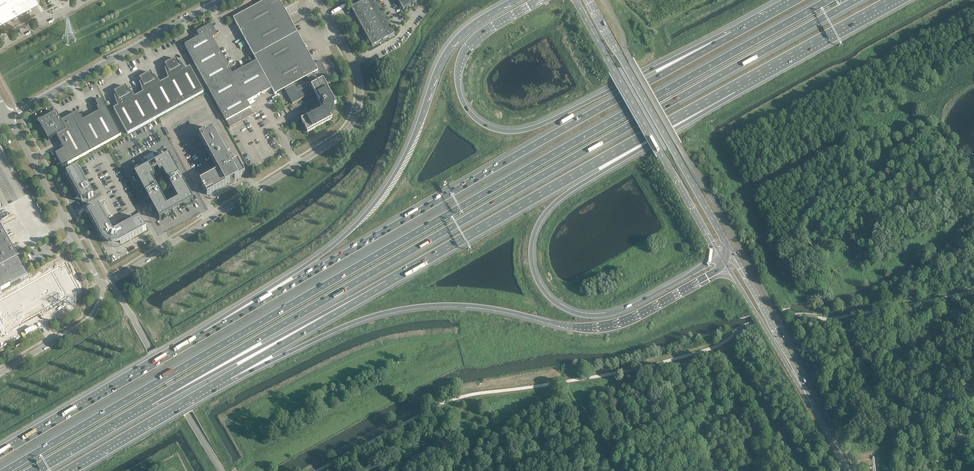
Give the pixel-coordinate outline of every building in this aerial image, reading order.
[(30,6),(27,0),(0,0),(0,22),(30,6)] [(254,57),(253,57),(254,57),(256,61),(232,75),(228,67),(229,67),(221,54),(213,39),(217,36),(211,25),(196,33),(199,37),(185,45),(226,121),(227,121),(228,122),(227,122),(230,128),(250,117),(250,116),(251,116),(251,115),(251,114),(251,113),(250,111),(251,111),(249,109),(250,108),(247,102),(248,102),(248,101),(249,101),(250,101),(251,100),(252,100),(252,99),(253,100),(253,99),(254,99),(254,98),(255,98),(256,98),(256,97),(257,97),(257,96),(261,94),(262,95),(262,94),(263,94),(263,93),(264,93),(265,92),(265,93),(266,92),(267,91),(267,92),(268,91),(269,90),(270,90),(270,89),(271,90),(271,89),(275,95),(284,90),(285,91),(285,90),(292,102),(291,102),(292,104),(307,96),(308,97),(313,94),(312,93),(315,91),(323,107),(322,108),(322,109),(322,110),(322,111),(317,113),(316,112),(301,121),(307,133),(332,119),(330,118),(331,117),(332,116),(332,115),(332,114),(333,114),(333,113),(333,112),(334,111),(334,110),(334,109),(334,108),(334,107),(334,106),(334,105),(336,105),(326,86),(332,82),(331,81),(330,81),(322,65),(322,64),(320,61),(314,65),(297,33),(298,33),(297,33),(280,2),(283,0),(260,0),(261,3),(233,19),(254,57)] [(362,2),(351,9),(372,47),(379,43),(378,42),(382,39),(383,41),(394,34),(375,0),(366,0),(362,2)] [(403,10),(422,0),(397,0),(403,10)] [(176,59),(170,62),(164,65),(166,68),(165,69),(168,79),(160,83),(154,75),(152,76),(150,72),(139,78),(141,82),(139,83),(143,93),(139,95),(135,97),(129,89),(127,90),(125,86),(114,92),(116,96),(114,97),(118,106),(113,109),(127,134),(204,92),(190,67),(185,69),(179,61),(178,62),(176,59)] [(99,112),(91,116),(83,120),(82,117),(80,118),(77,113),(61,121),(56,113),(43,120),(42,121),(41,121),(40,121),(39,121),(38,121),(37,123),(38,124),(39,125),(40,126),(41,127),(41,128),(46,137),(48,140),(57,136),(64,149),(55,154),(63,167),(121,135),(101,99),(96,103),(99,108),(97,109),(99,112)] [(212,129),(207,132),(207,131),(207,132),(205,133),(204,133),(199,136),(217,168),(215,169),(217,172),(200,181),(203,187),(202,187),(203,187),(204,189),(203,189),(204,190),(204,189),(207,195),(230,182),(229,181),(234,178),(235,180),(245,174),(238,161),(231,165),(229,162),(230,161),(212,129)] [(179,175),(180,175),(169,155),(154,163),(155,164),(152,166),(150,167),(149,166),(135,174),(145,194),(146,194),(149,199),(148,199),(159,219),(164,217),(165,218),(167,217),(167,216),(168,216),(169,215),(169,214),(176,210),(183,206),(184,206),(185,206),(186,206),(187,206),(188,206),(189,205),(189,203),(193,200),(183,181),(182,181),(179,175)] [(66,173),(70,181),(82,202),(93,196),(78,167),(66,173)] [(119,244),(120,243),(146,229),(140,218),(119,229),(118,227),(112,225),(110,226),(99,206),(87,212),(101,238),(102,239),(103,240),(104,241),(105,242),(106,243),(107,244),(109,244),(110,245),(111,245),(112,245),(113,245),(114,245),(116,245),(117,245),(119,244)] [(1,290),(10,285),(28,275),(18,257),(0,224),(0,290),(1,290)] [(0,299),(0,334),(1,335),(5,333),(4,331),(79,290),(64,264),(0,299)]
